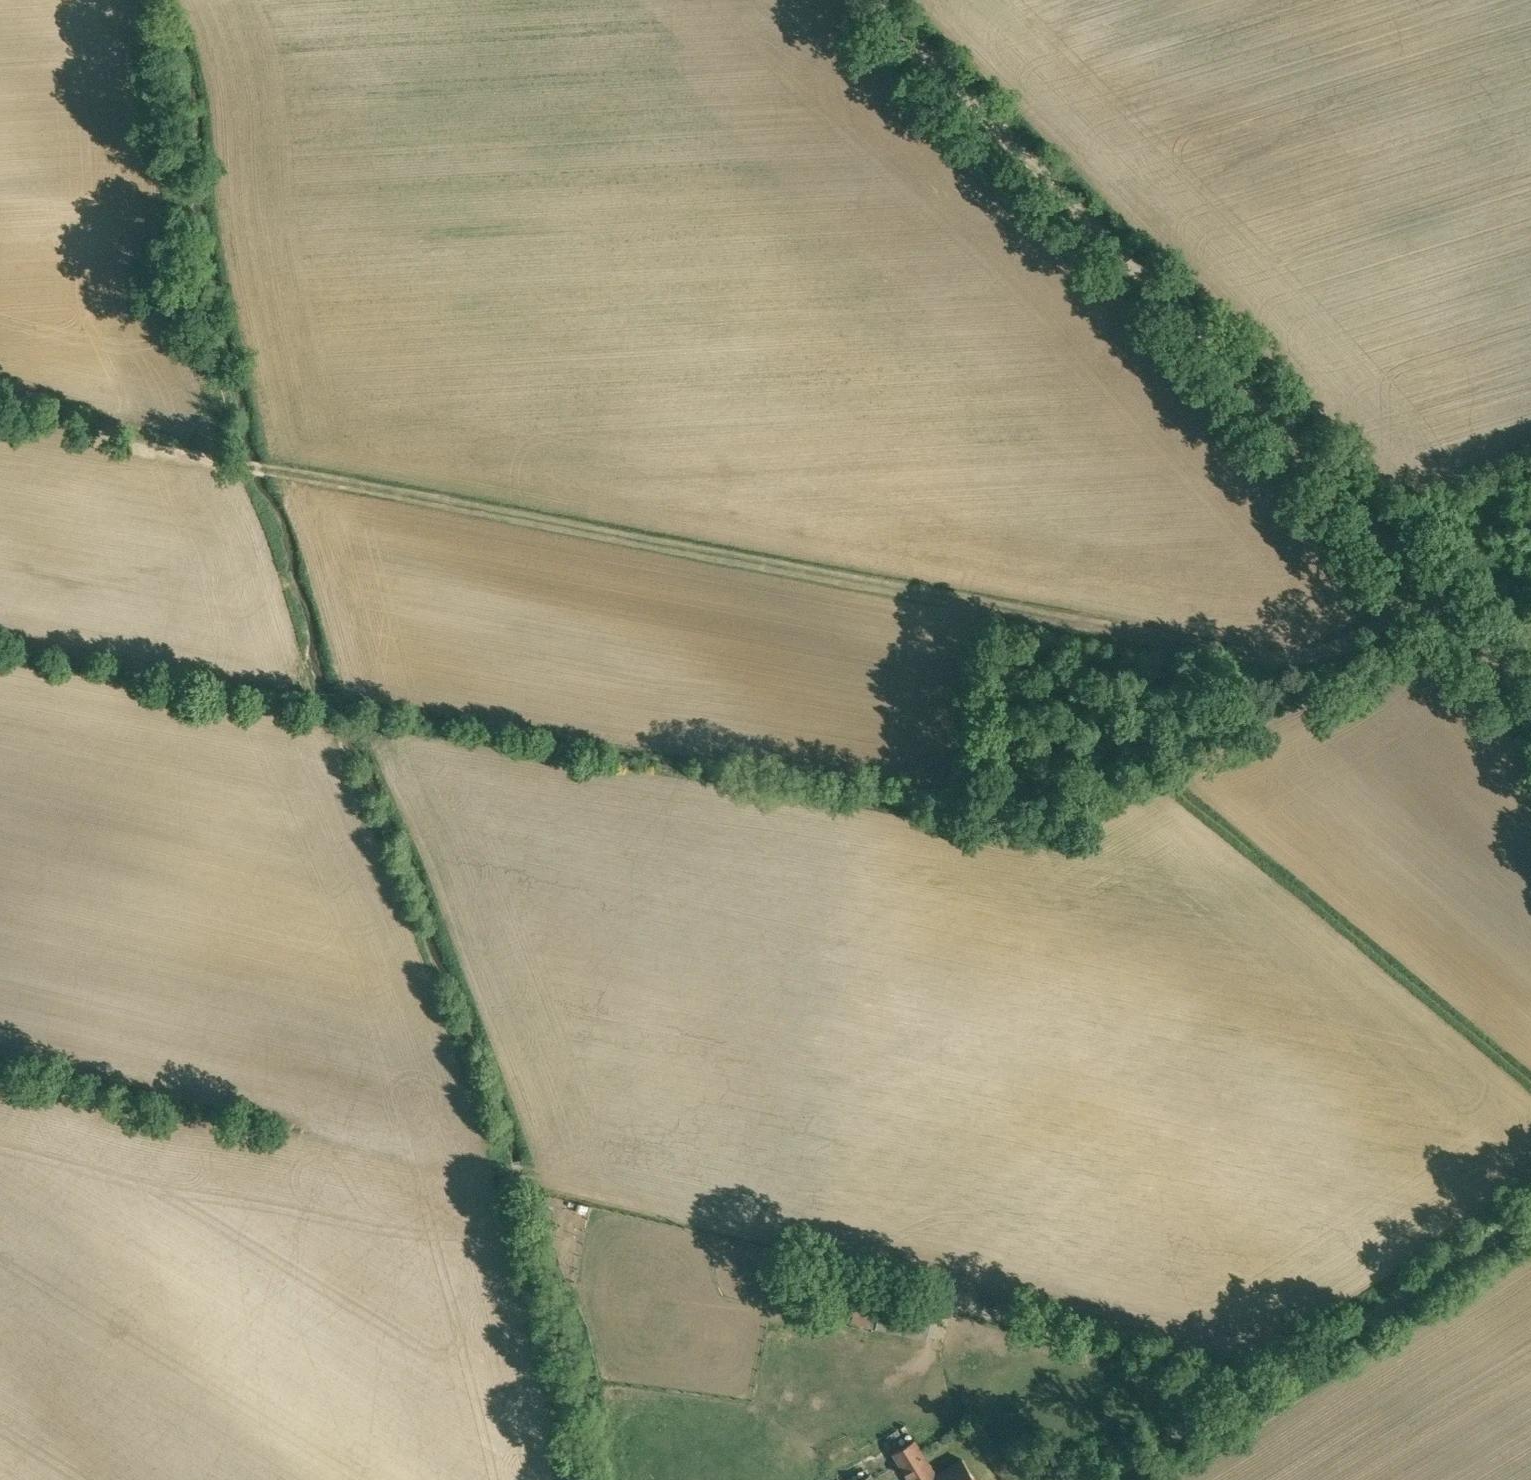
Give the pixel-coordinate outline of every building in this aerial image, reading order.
[(914,1440),(894,1452),(911,1479),(927,1479),(934,1476),(935,1473),(914,1440)] [(963,1458),(934,1476),(927,1479),(976,1479),(963,1458)]
